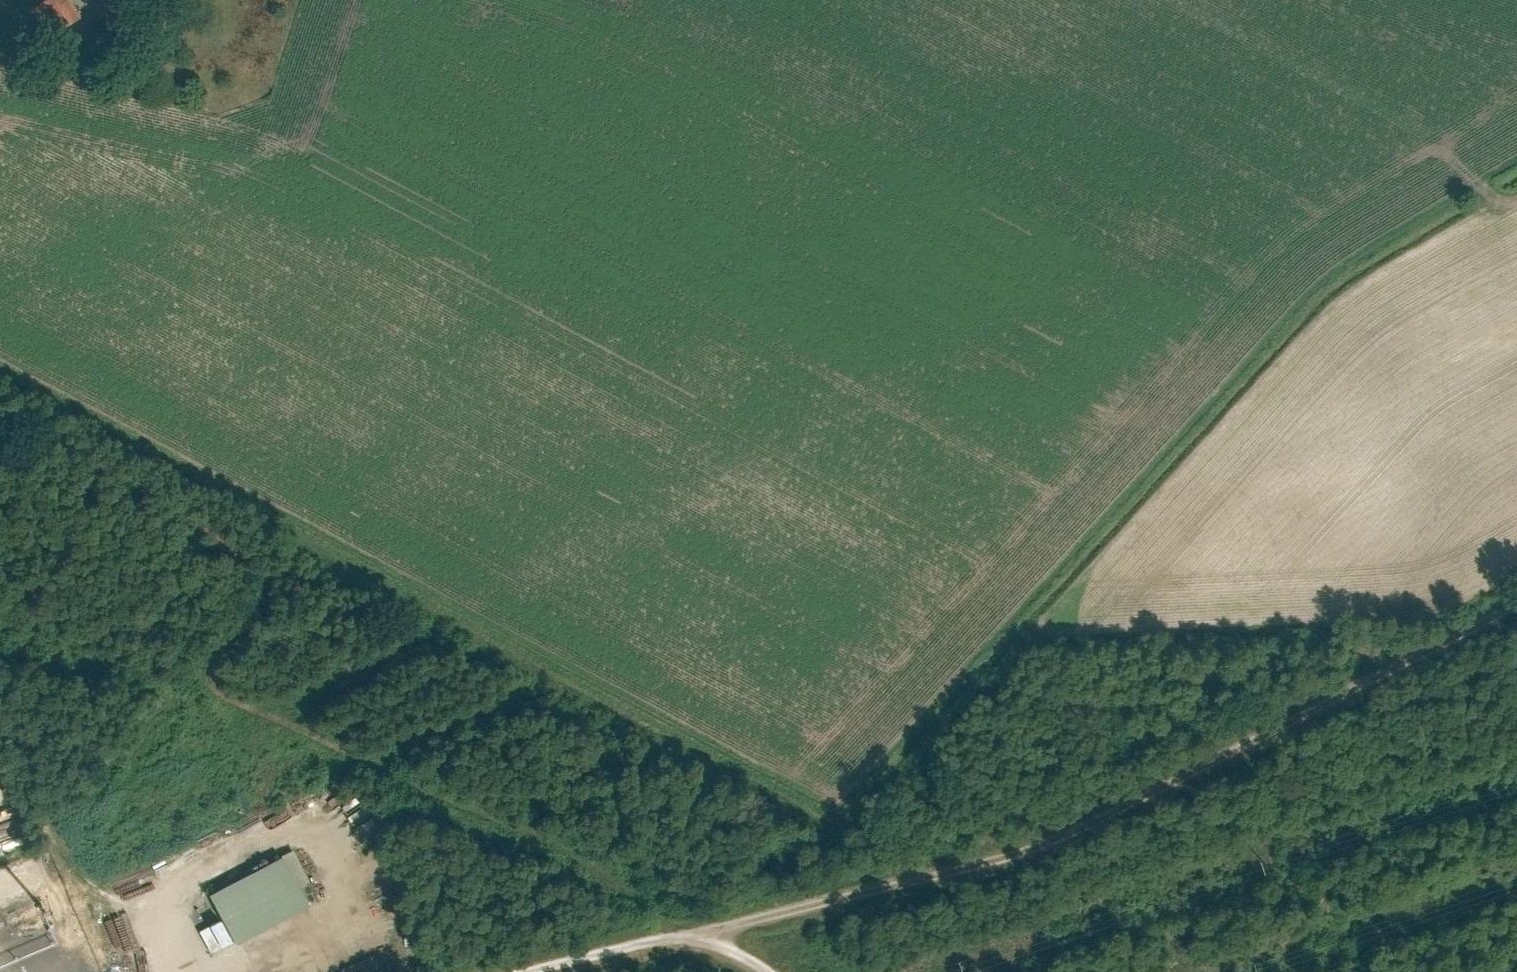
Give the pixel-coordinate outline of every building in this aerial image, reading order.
[(29,9),(46,36),(79,15),(69,0),(42,0),(29,9)] [(235,943),(312,907),(301,885),(311,880),(297,850),(211,891),(235,943)] [(201,929),(211,950),(230,942),(221,920),(201,929)]
